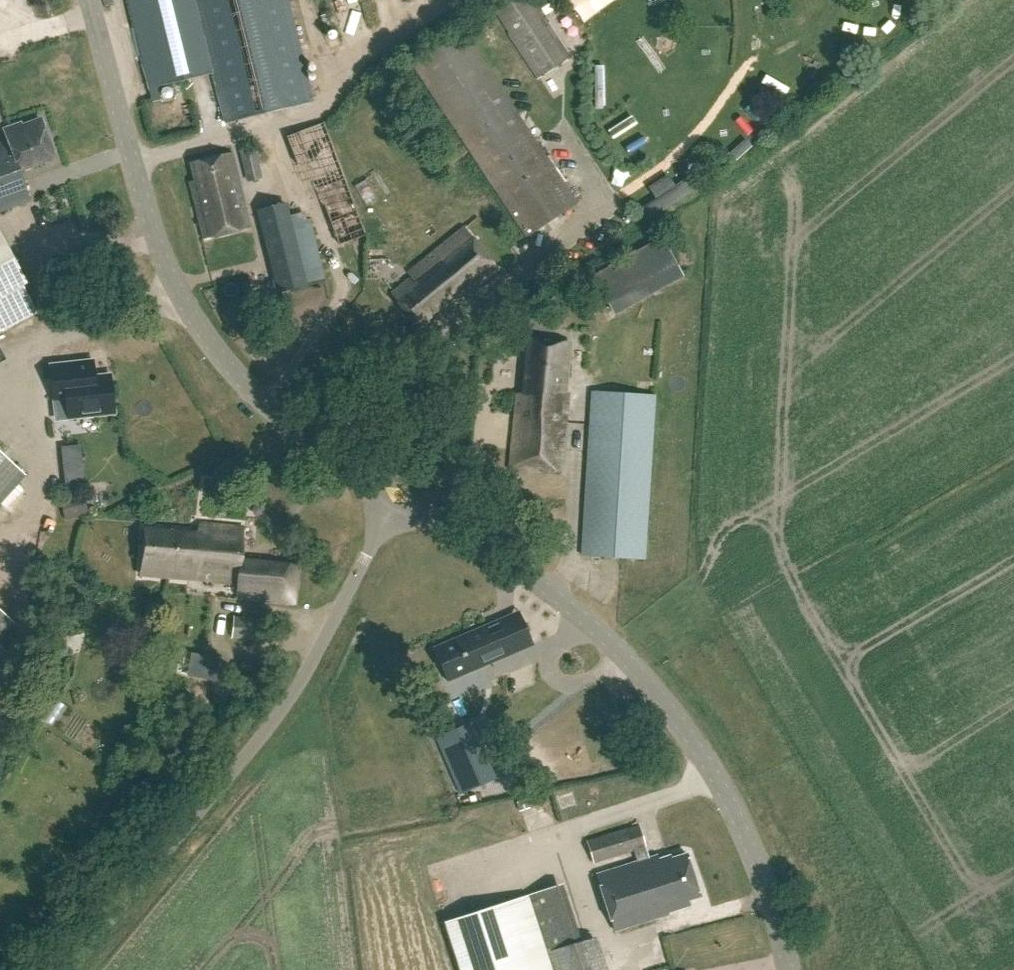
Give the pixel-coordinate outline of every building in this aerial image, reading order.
[(150,92),(204,78),(184,0),(127,0),(150,92)] [(224,122),(313,100),(288,0),(193,0),(224,122)] [(528,0),(517,0),(493,16),(536,81),(568,61),(528,0)] [(564,8),(547,18),(565,47),(582,37),(564,8)] [(849,19),(846,28),(884,43),(888,34),(849,19)] [(576,202),(462,30),(415,63),(522,224),(514,230),(520,239),(576,202)] [(825,69),(835,64),(828,47),(817,51),(825,69)] [(608,107),(608,66),(599,66),(599,107),(608,107)] [(772,81),(768,91),(794,101),(798,91),(772,81)] [(726,119),(720,128),(747,146),(753,137),(726,119)] [(46,123),(28,129),(27,125),(10,132),(14,143),(0,148),(0,216),(37,203),(25,172),(59,160),(46,123)] [(364,236),(323,124),(286,137),(307,193),(316,189),(337,246),(364,236)] [(650,146),(651,135),(612,132),(612,143),(650,146)] [(261,176),(258,150),(248,151),(251,177),(261,176)] [(194,206),(243,193),(234,156),(191,167),(197,191),(190,193),(194,206)] [(659,199),(679,187),(673,176),(653,188),(659,199)] [(243,193),(194,206),(203,243),(253,231),(243,193)] [(291,225),(286,207),(257,214),(276,291),(323,280),(308,221),(291,225)] [(500,275),(467,231),(412,273),(415,277),(391,295),(419,331),(451,306),(455,310),(500,275)] [(0,232),(0,333),(37,313),(22,286),(27,284),(0,232)] [(683,277),(661,237),(592,276),(613,315),(683,277)] [(431,341),(454,327),(449,319),(426,334),(431,341)] [(573,346),(532,341),(526,395),(521,394),(513,471),(562,476),(571,398),(568,398),(573,346)] [(86,362),(52,365),(55,400),(67,399),(69,418),(114,413),(110,375),(87,378),(86,362)] [(655,396),(590,392),(579,556),(645,560),(655,396)] [(0,454),(0,503),(25,476),(0,454)] [(248,526),(203,522),(204,531),(149,526),(144,573),(242,583),(240,594),(299,601),(303,563),(244,557),(248,526)] [(0,611),(0,637),(13,623),(0,611)] [(264,619),(234,616),(231,639),(262,642),(264,619)] [(498,617),(436,644),(444,662),(451,659),(457,673),(527,642),(516,617),(501,624),(498,617)] [(11,657),(0,648),(0,669),(11,657)] [(213,672),(214,656),(199,656),(199,671),(213,672)] [(471,722),(436,737),(460,794),(496,779),(471,722)] [(646,849),(640,828),(588,844),(594,864),(635,852),(639,864),(598,876),(615,933),(670,916),(669,915),(691,909),(690,904),(701,900),(688,856),(673,861),(671,857),(658,861),(658,858),(649,861),(646,849)] [(562,884),(444,922),(460,969),(606,969),(596,938),(581,943),(562,884)]
